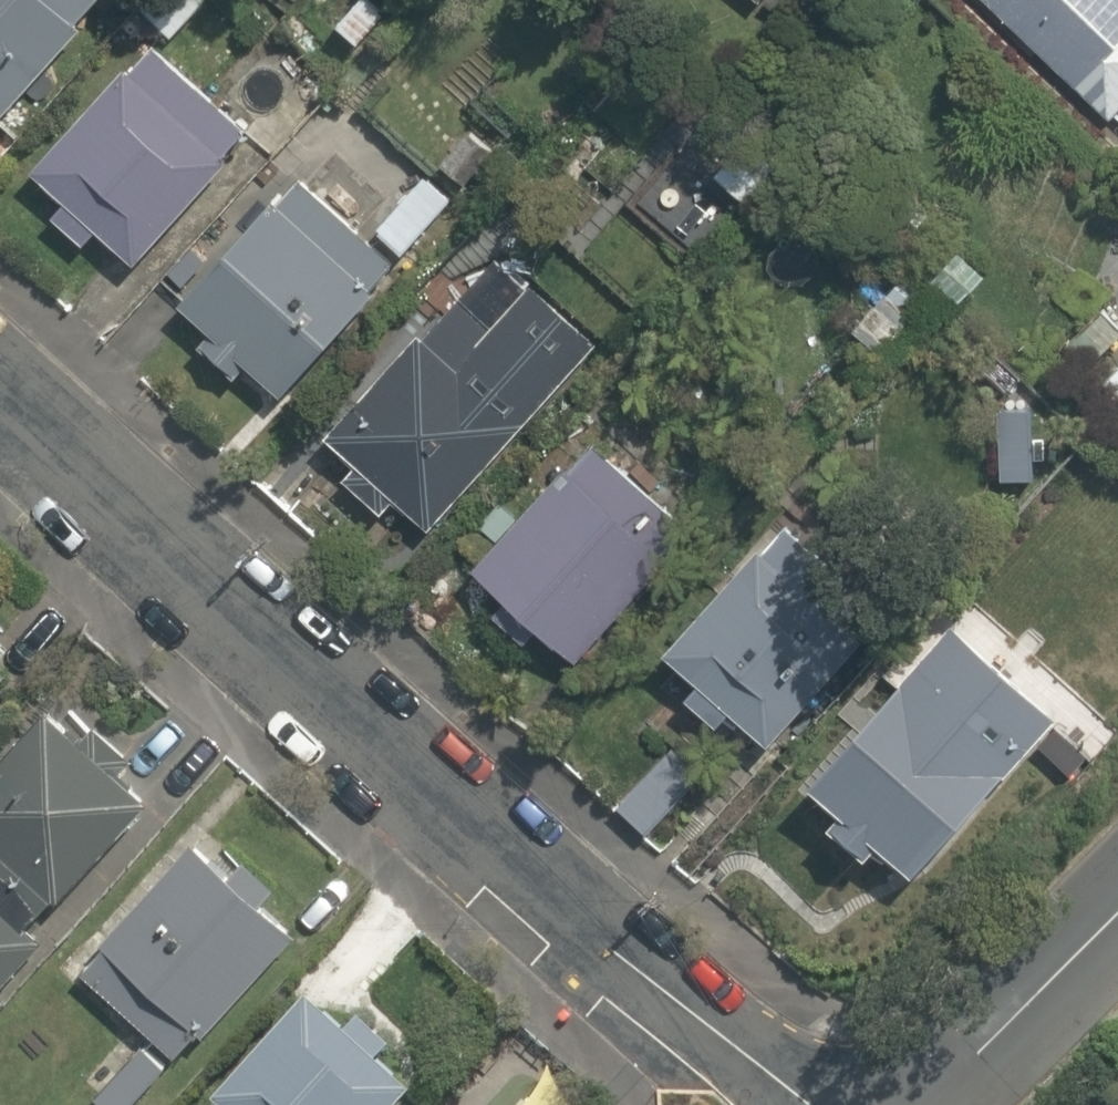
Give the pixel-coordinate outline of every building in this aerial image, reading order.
[(85,0),(0,0),(0,102),(88,2),(85,0)] [(132,13),(161,39),(195,0),(144,0),(132,13)] [(309,24),(342,53),(388,0),(330,0),(309,24)] [(1098,118),(1117,97),(1117,0),(974,0),(1098,118)] [(46,198),(35,210),(74,246),(85,235),(116,263),(234,136),(130,39),(11,166),(46,198)] [(674,81),(581,163),(680,276),(773,195),(674,81)] [(332,216),(271,162),(157,290),(199,328),(182,347),(229,389),(246,370),(279,400),(394,271),(332,216)] [(415,174),(367,226),(392,250),(441,198),(415,174)] [(421,337),(408,324),(310,427),(356,470),(343,484),(378,517),(391,503),(412,523),(582,344),(493,260),(421,337)] [(1117,330),(1117,305),(1108,295),(1057,346),(1079,368),(1117,330)] [(1086,382),(1117,416),(1117,351),(1086,382)] [(670,524),(562,438),(458,569),(566,654),(670,524)] [(665,680),(653,695),(703,736),(715,721),(757,755),(896,584),(779,489),(640,660),(665,680)] [(806,826),(846,858),(859,842),(902,876),(1021,725),(908,635),(789,785),(819,810),(806,826)] [(43,935),(32,926),(148,784),(35,691),(0,734),(0,987),(43,935)] [(638,838),(696,777),(668,750),(610,811),(638,838)] [(286,926),(178,834),(67,963),(175,1055),(286,926)] [(288,997),(193,1104),(397,1104),(403,1097),(288,997)] [(116,1047),(71,1092),(83,1104),(126,1104),(150,1081),(116,1047)] [(495,1048),(444,1104),(559,1104),(495,1048)]
